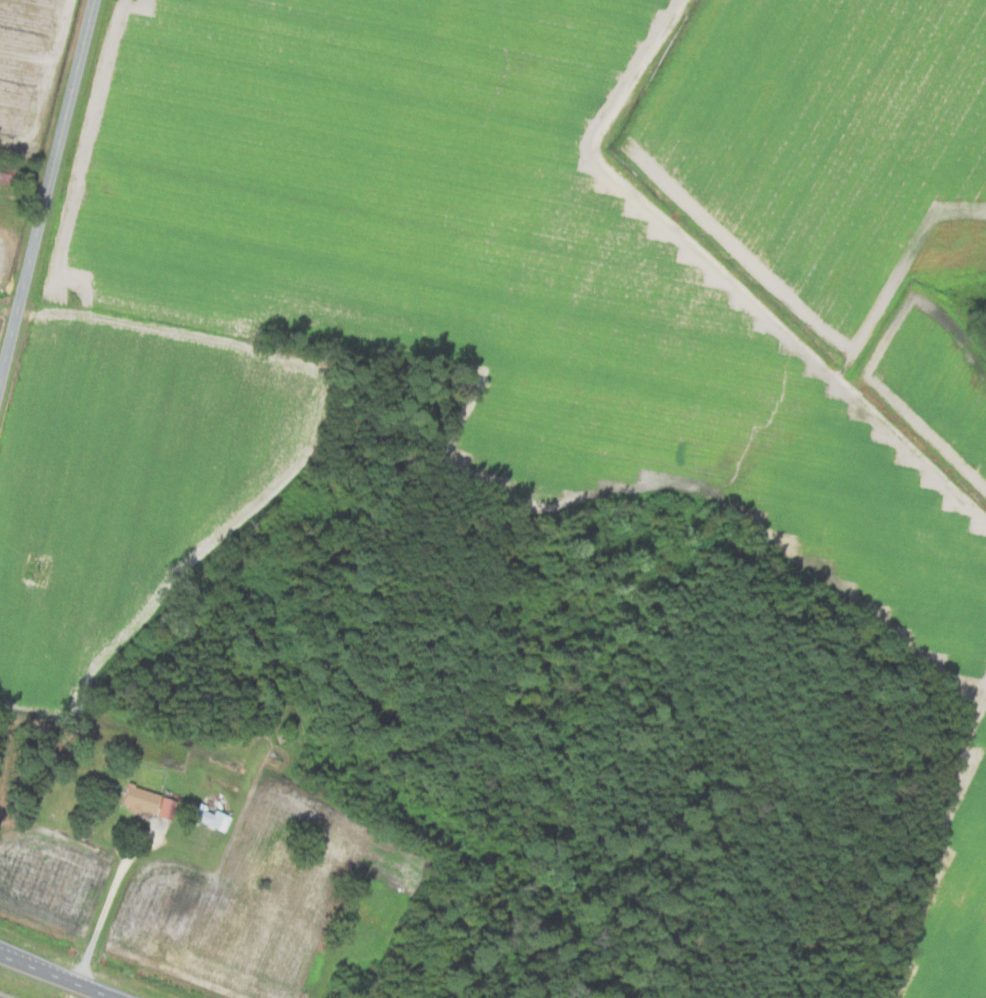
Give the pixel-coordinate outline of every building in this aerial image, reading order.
[(117,804),(150,813),(156,791),(123,783),(117,804)] [(175,799),(160,794),(153,815),(169,820),(175,799)] [(221,831),(228,815),(211,808),(209,812),(198,808),(200,803),(193,800),(186,816),(221,831)]
